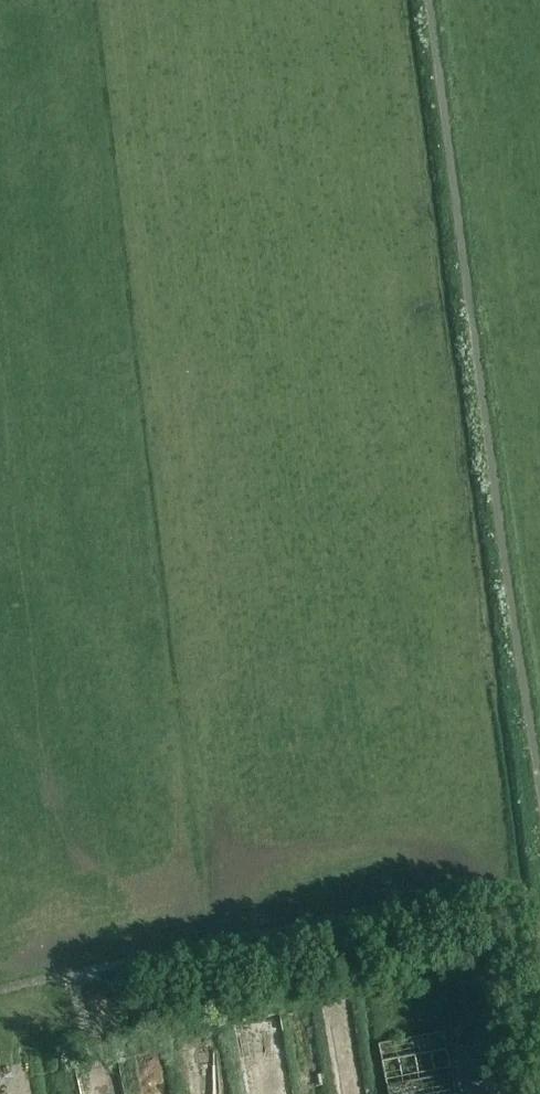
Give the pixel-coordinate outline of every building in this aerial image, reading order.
[(381,1061),(387,1093),(454,1093),(446,1049),(381,1061)] [(176,1088),(180,1063),(162,1060),(158,1085),(176,1088)]
